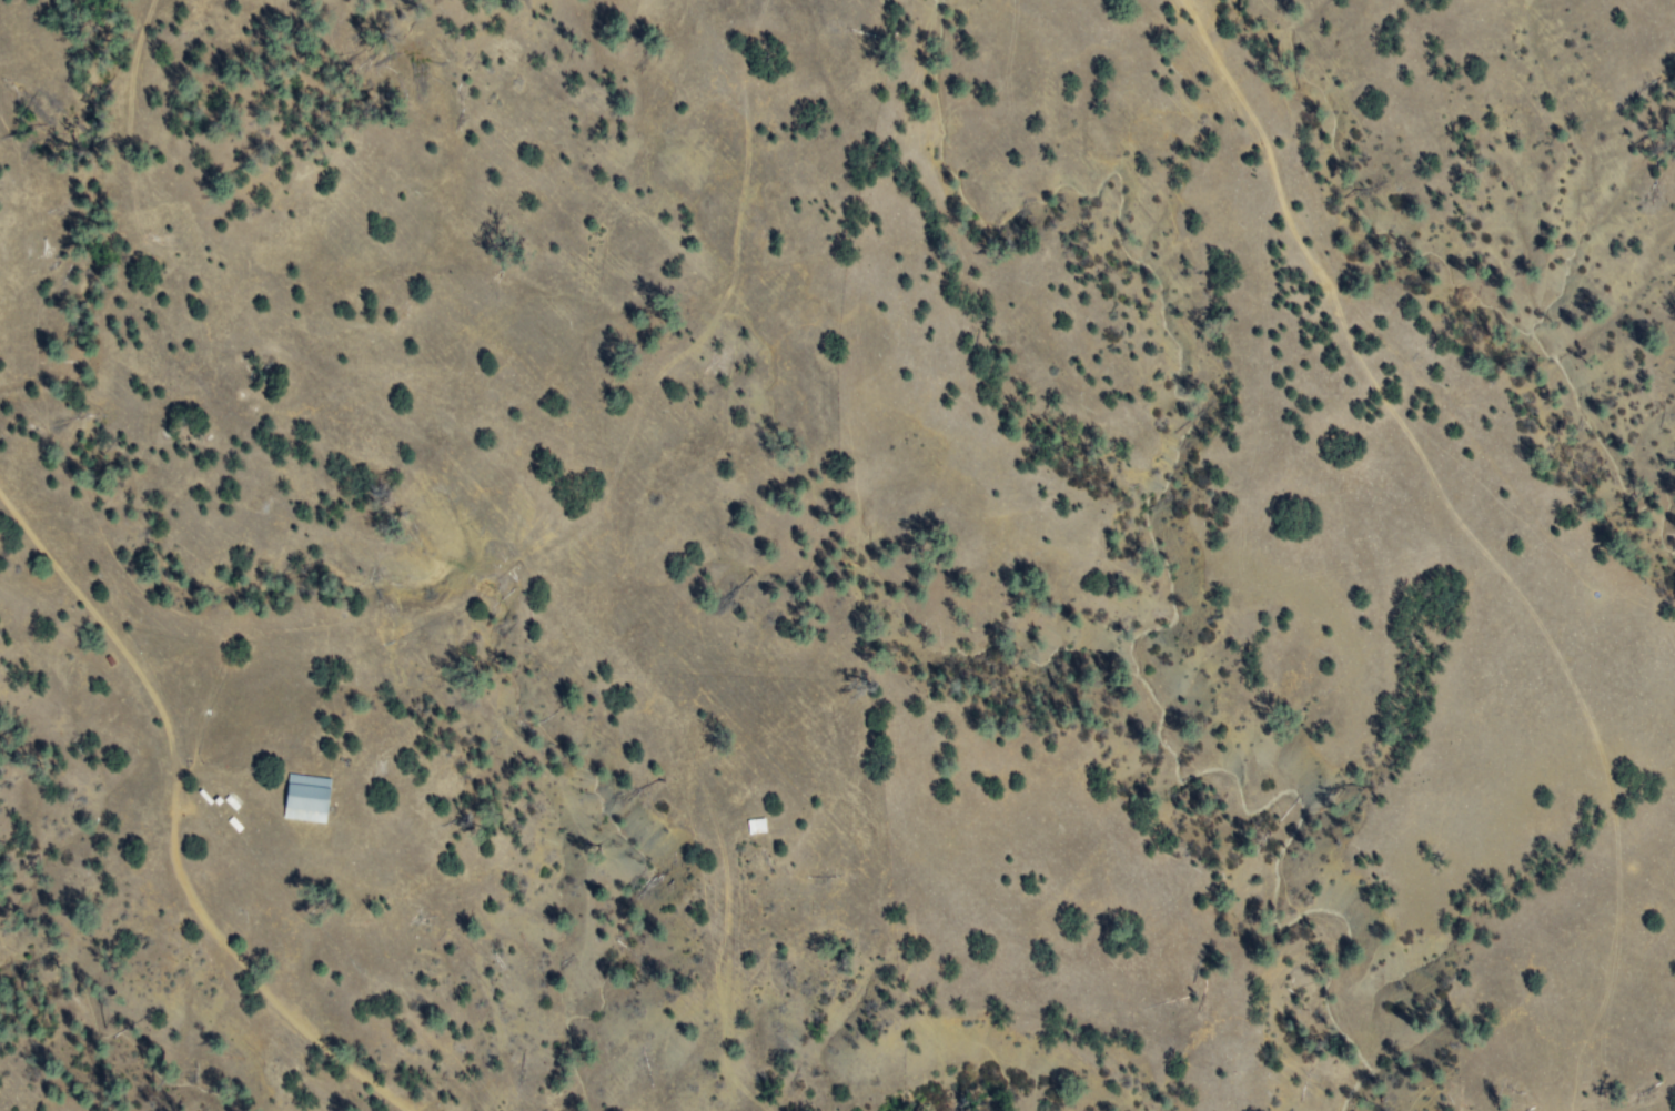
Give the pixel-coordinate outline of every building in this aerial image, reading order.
[(325,823),(330,779),(288,774),(282,819),(325,823)]
